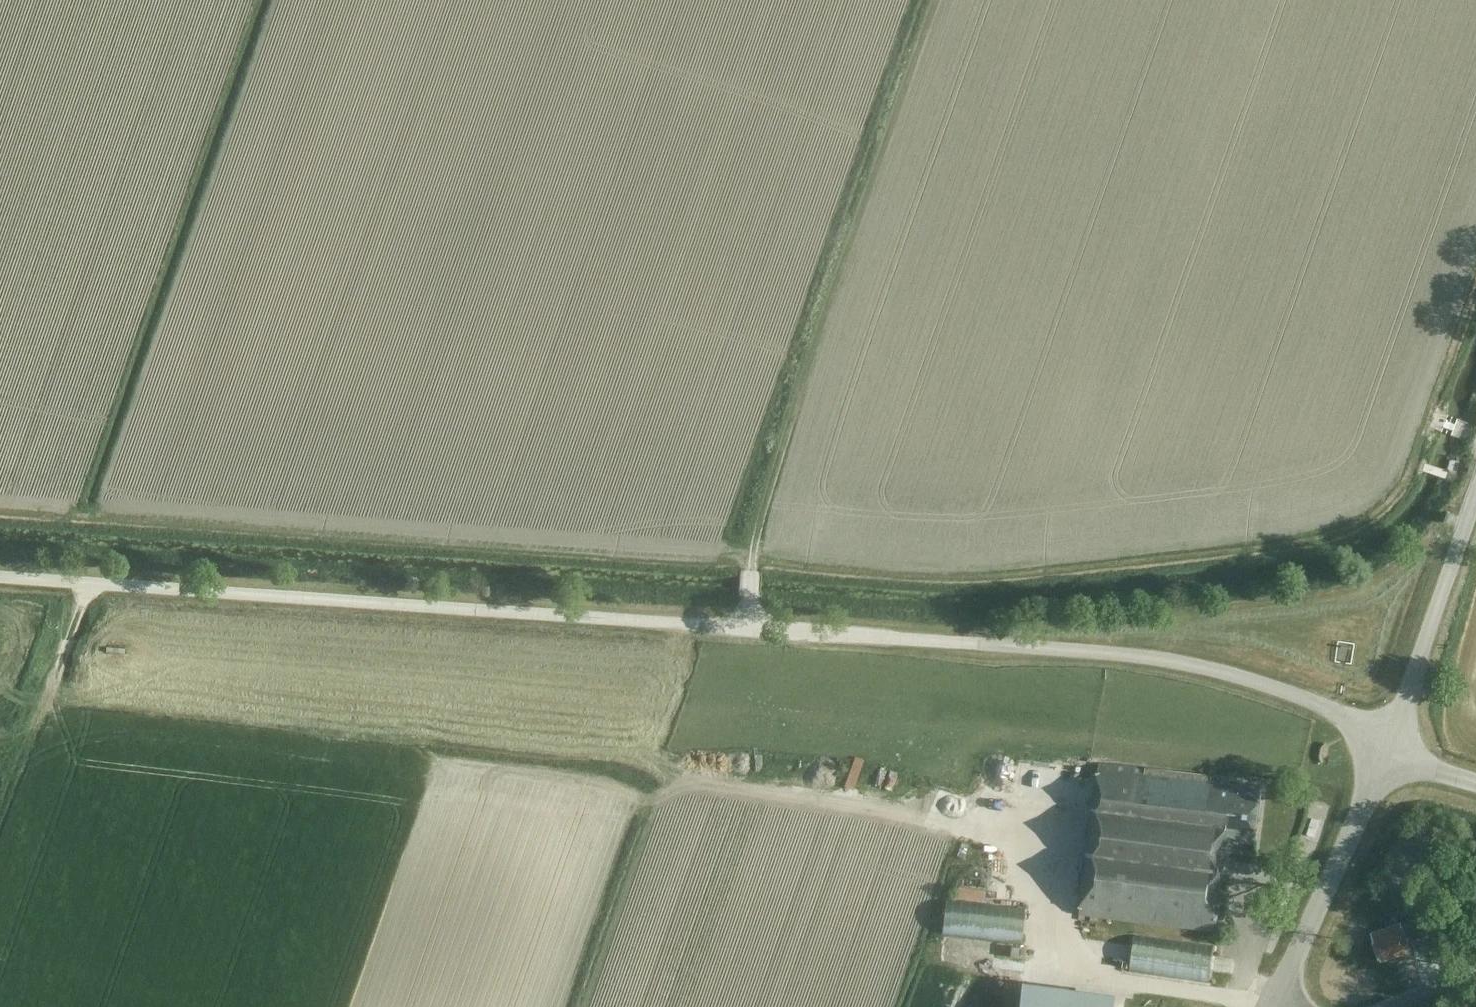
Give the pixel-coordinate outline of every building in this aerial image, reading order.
[(1097,766),(1079,916),(1216,932),(1227,841),(1254,844),(1261,790),(1209,785),(1210,778),(1097,766)] [(984,902),(986,889),(958,886),(956,898),(984,902)] [(1024,910),(944,900),(940,934),(1020,944),(1024,910)] [(1435,922),(1432,911),(1419,915),(1422,926),(1435,922)] [(1399,927),(1369,937),(1377,963),(1408,953),(1399,927)] [(1128,971),(1214,979),(1217,944),(1131,936),(1128,971)] [(1025,948),(1011,946),(1009,957),(1024,959),(1025,948)]
